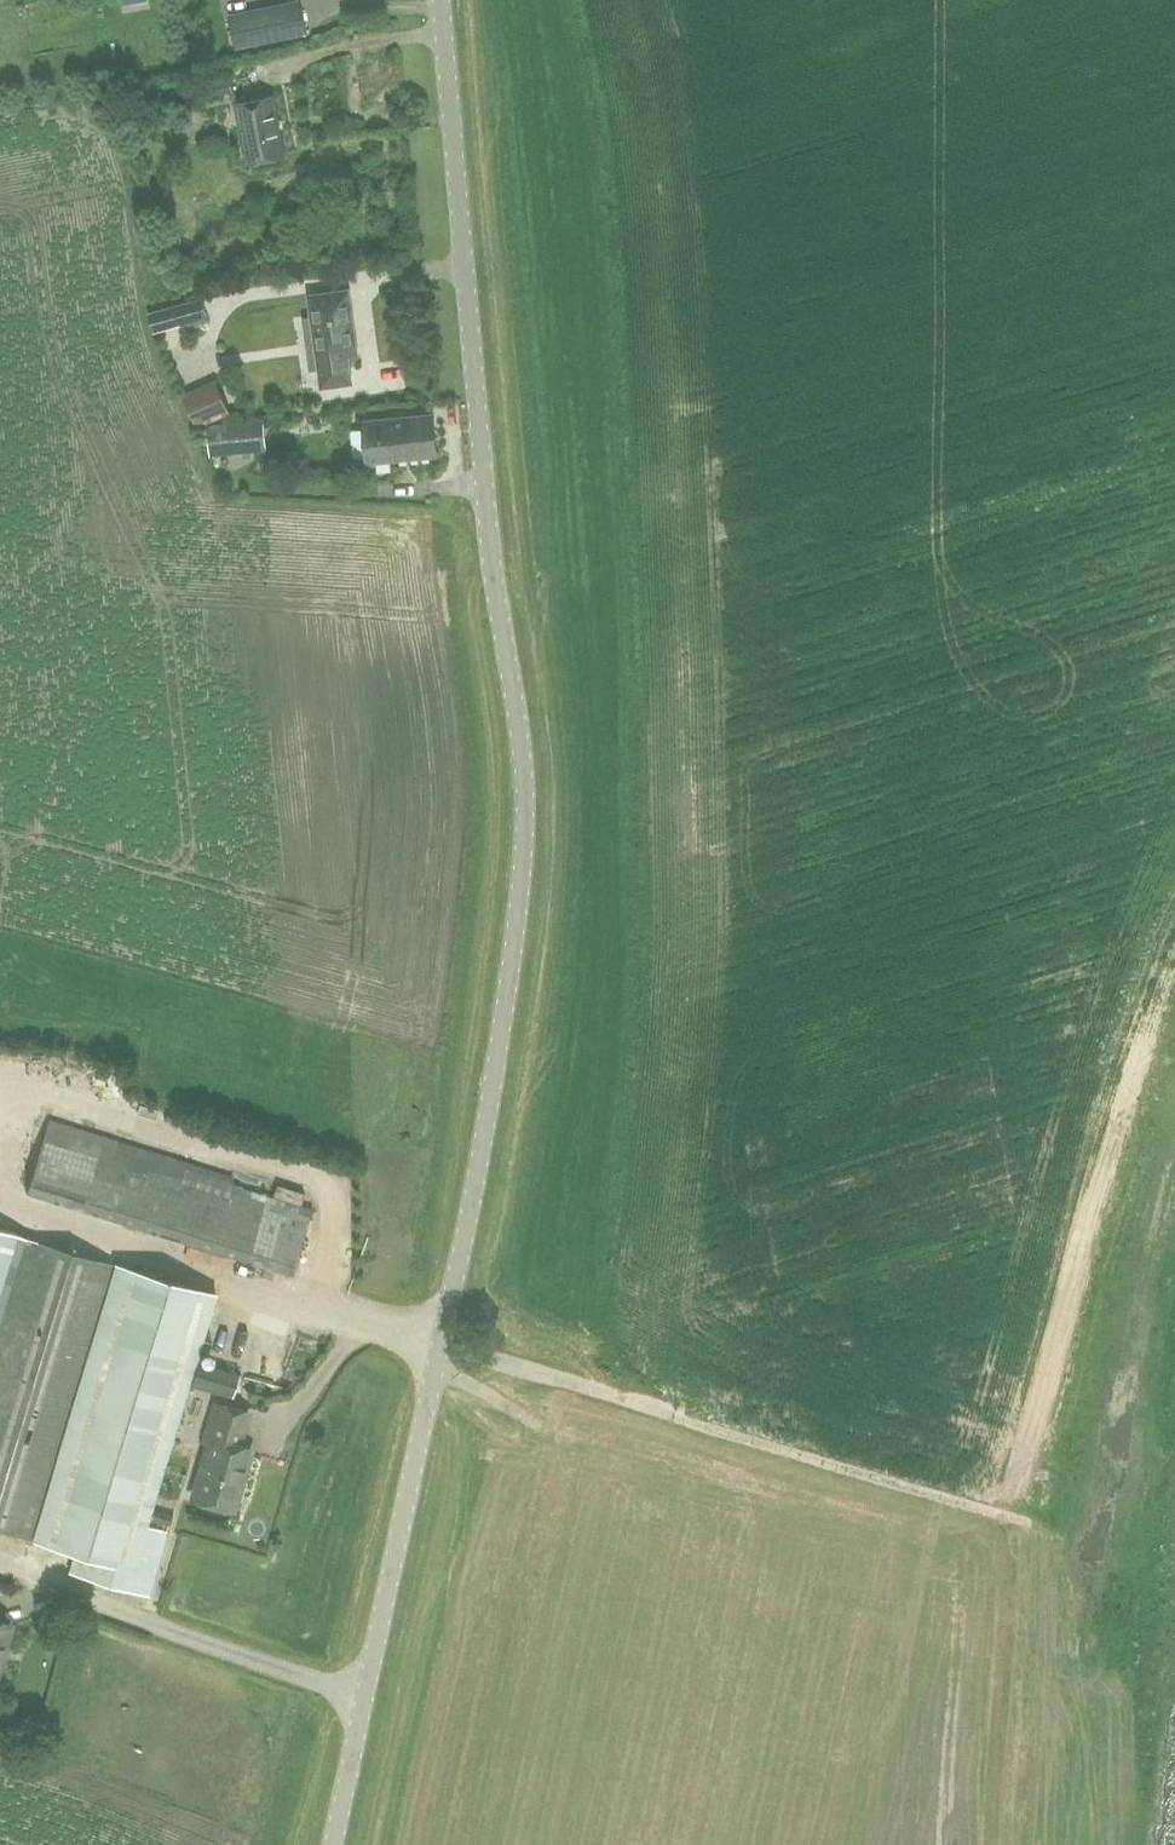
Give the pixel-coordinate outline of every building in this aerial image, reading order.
[(299,0),(292,0),(287,1),(294,35),(306,32),(299,0)] [(243,10),(228,13),(235,47),(250,45),(243,10)] [(285,155),(273,95),(235,102),(235,104),(237,104),(240,118),(238,118),(247,163),(285,155)] [(299,294),(261,298),(263,319),(254,319),(257,340),(265,339),(270,388),(301,385),(300,365),(307,364),(299,294)] [(146,312),(152,332),(207,318),(202,297),(146,312)] [(215,380),(182,394),(195,426),(230,411),(226,401),(235,397),(228,381),(217,385),(215,380)] [(367,460),(436,454),(432,412),(363,418),(367,460)] [(206,424),(209,453),(209,456),(266,450),(263,418),(206,424)] [(43,1138),(25,1191),(43,1197),(247,1261),(266,1267),(290,1276),(312,1207),(288,1199),(209,1174),(183,1167),(185,1160),(49,1119),(46,1127),(43,1138)] [(24,1236),(0,1228),(0,1315),(24,1236)] [(0,1315),(0,1530),(76,1553),(70,1573),(145,1595),(151,1575),(165,1532),(144,1525),(207,1316),(214,1293),(24,1236),(0,1315)] [(230,1395),(238,1371),(220,1365),(213,1390),(230,1395)] [(232,1506),(249,1449),(238,1445),(247,1412),(213,1402),(203,1436),(209,1438),(193,1494),(232,1506)] [(149,1519),(168,1524),(171,1513),(152,1508),(149,1519)]
